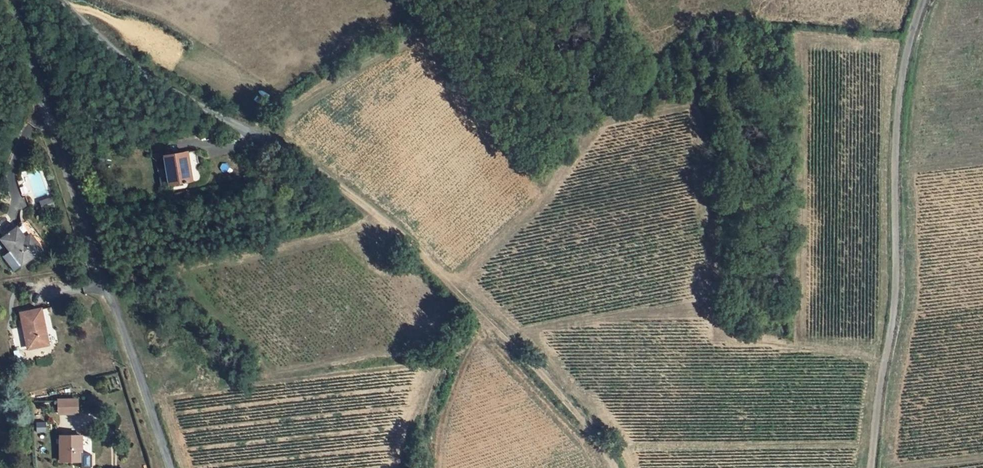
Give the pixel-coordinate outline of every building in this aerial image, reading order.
[(167,183),(193,178),(187,157),(186,151),(161,157),(162,162),(167,183)] [(39,206),(50,202),(46,194),(36,197),(39,206)] [(37,248),(17,223),(0,237),(0,242),(17,265),(37,248)] [(44,339),(34,306),(15,312),(24,344),(44,339)] [(57,414),(78,413),(78,399),(56,400),(57,414)] [(56,460),(87,461),(87,435),(56,434),(56,460)]
